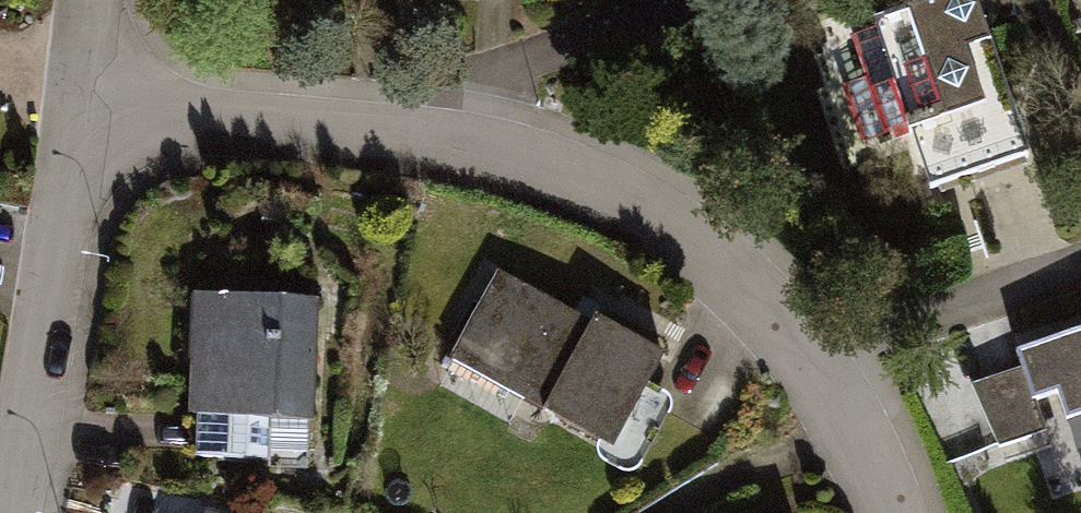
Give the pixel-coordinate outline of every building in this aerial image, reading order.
[(875,15),(879,25),(827,44),(866,153),(912,137),(931,190),(955,181),(1033,154),(978,0),(917,0),(875,15)] [(497,278),(453,358),(615,447),(666,355),(592,315),(586,326),(497,278)] [(193,295),(189,422),(311,426),(315,300),(193,295)] [(1025,364),(971,383),(1000,447),(1045,429),(1035,401),(1059,393),(1079,449),(1080,449),(1080,331),(1021,351),(1025,364)]
